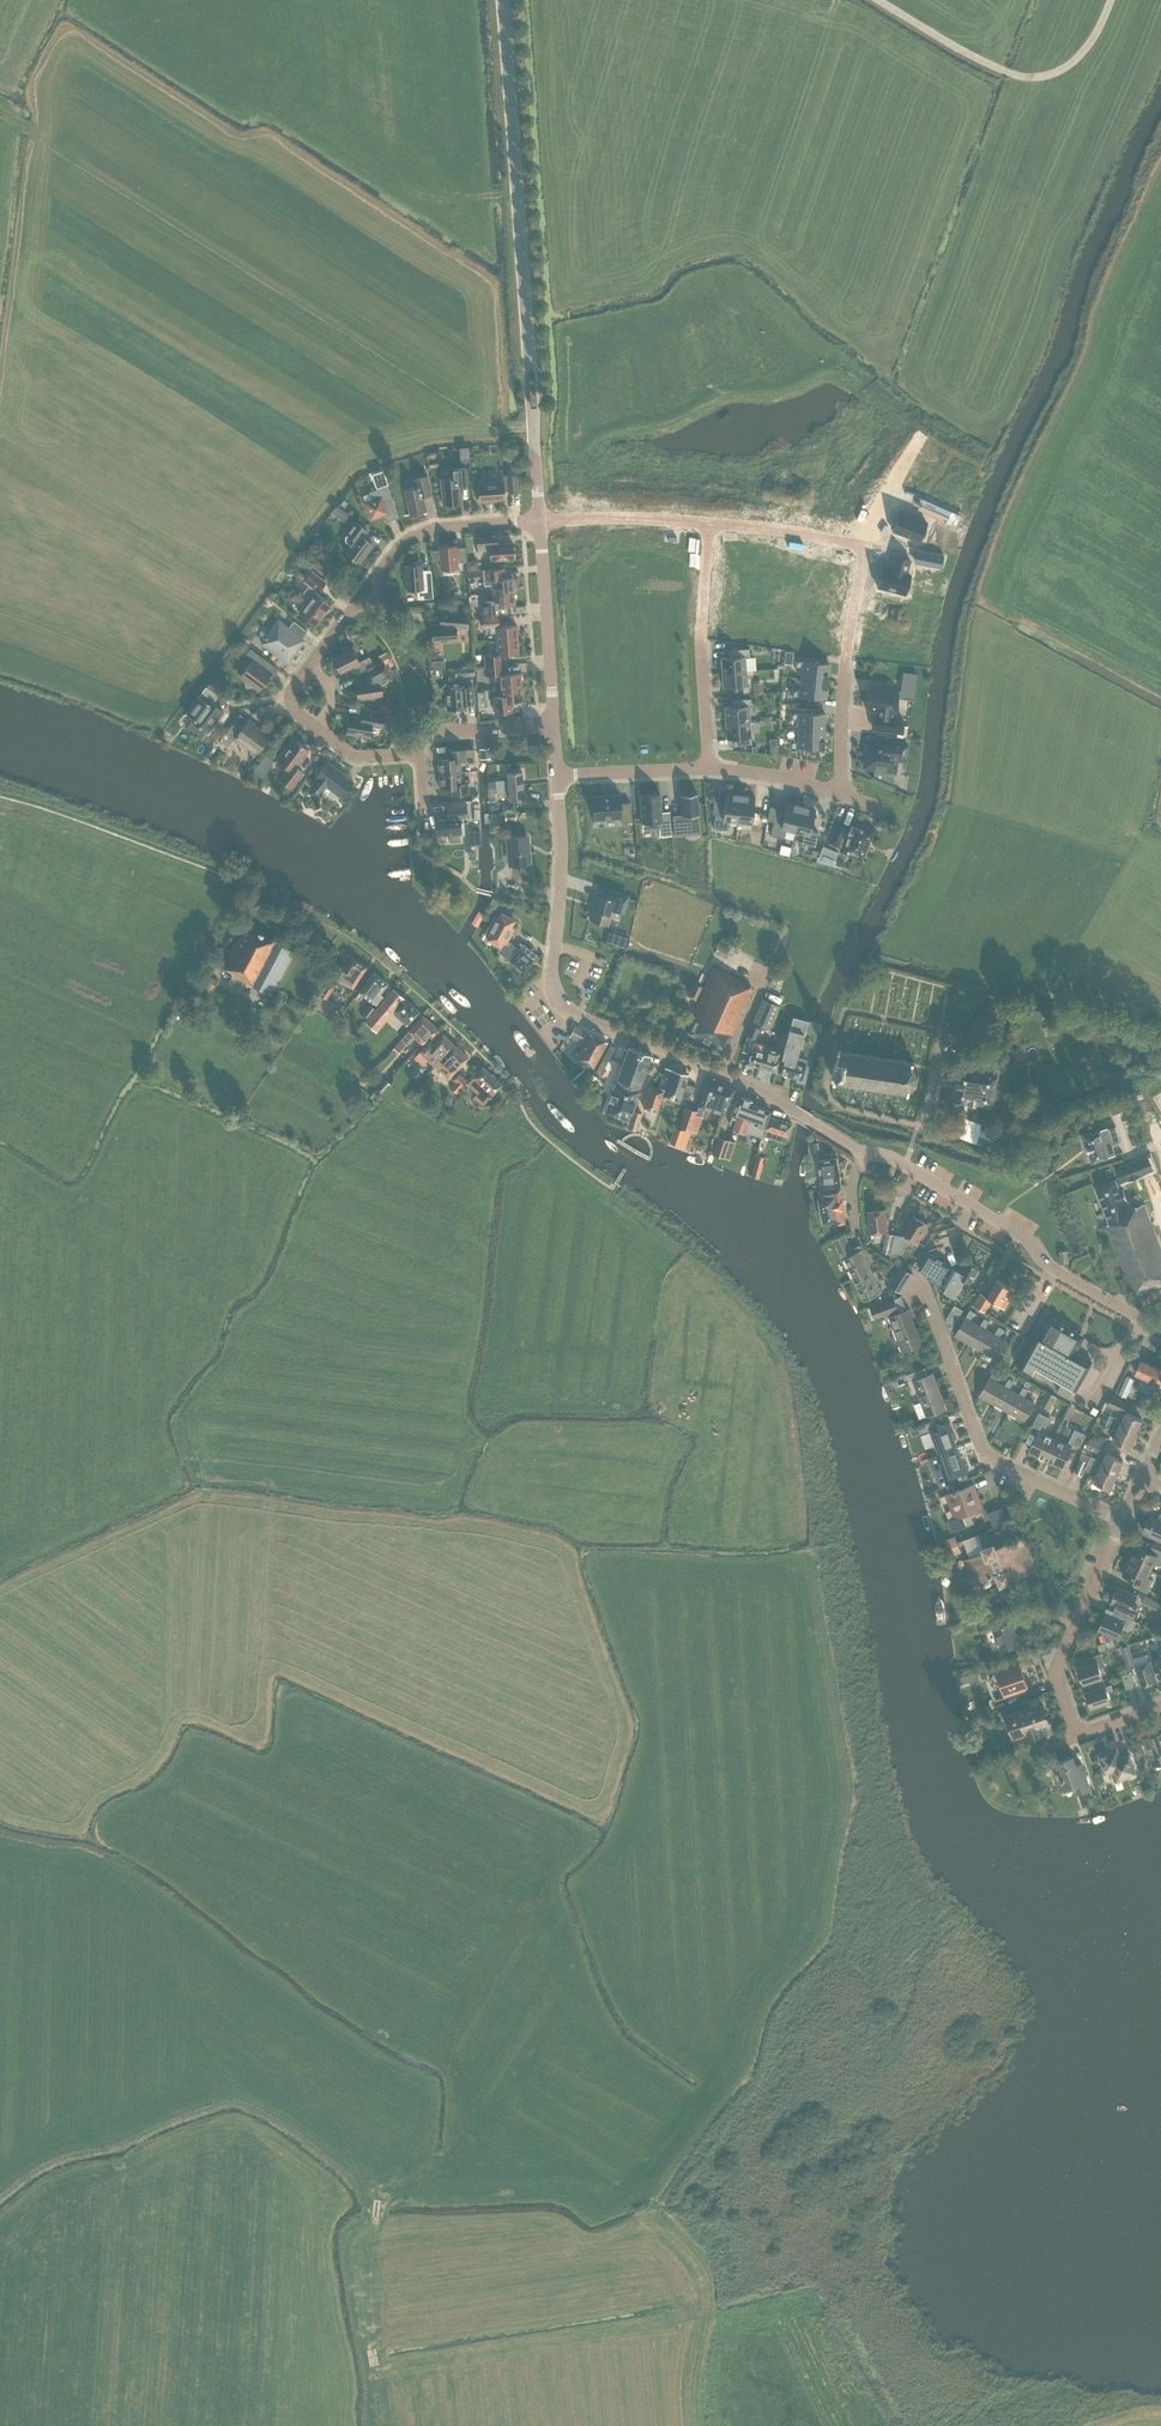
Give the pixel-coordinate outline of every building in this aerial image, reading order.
[(516,448),(502,450),(503,460),(518,459),(516,448)] [(461,503),(460,485),(468,484),(467,467),(453,469),(453,478),(441,479),(442,505),(461,503)] [(383,470),(371,474),(376,488),(388,484),(383,470)] [(518,492),(517,474),(501,476),(502,481),(478,483),(479,502),(504,500),(504,491),(508,491),(508,492),(518,492)] [(426,510),(423,495),(431,494),(427,476),(414,479),(416,487),(404,490),(409,514),(426,510)] [(385,513),(388,519),(396,516),(386,487),(371,492),(373,499),(365,502),(371,518),(385,513)] [(950,510),(922,498),(918,508),(945,520),(950,510)] [(343,510),(338,517),(344,522),(350,514),(343,510)] [(900,510),(892,529),(919,539),(927,521),(900,510)] [(344,552),(359,563),(373,544),(363,537),(368,531),(354,520),(345,532),(354,539),(344,552)] [(478,551),(490,550),(490,560),(514,558),(513,542),(496,544),(496,536),(477,537),(478,551)] [(456,545),(439,547),(441,569),(458,568),(457,562),(466,561),(465,547),(456,548),(456,545)] [(943,555),(917,549),(915,560),(941,565),(943,555)] [(909,558),(894,554),(890,569),(882,567),(877,586),(904,593),(909,574),(905,573),(909,558)] [(728,559),(727,573),(749,575),(750,561),(728,559)] [(825,559),(821,576),(844,580),(847,564),(825,559)] [(471,561),(466,561),(467,570),(477,570),(476,565),(471,566),(471,561)] [(417,589),(418,598),(433,597),(431,581),(423,581),(421,565),(405,566),(406,590),(417,589)] [(492,585),(492,593),(514,591),(513,577),(505,578),(504,568),(483,569),(484,585),(492,585)] [(303,592),(310,597),(299,613),(315,625),(330,605),(315,593),(317,590),(318,591),(325,581),(312,571),(305,581),(309,584),(303,592)] [(726,582),(726,587),(748,588),(749,575),(727,573),(727,578),(726,582)] [(821,576),(818,592),(841,597),(844,580),(821,576)] [(725,595),(725,600),(747,602),(748,588),(726,587),(726,592),(725,595)] [(515,605),(514,591),(492,593),(493,600),(482,601),(483,614),(506,613),(505,605),(515,605)] [(724,608),(724,613),(746,615),(747,602),(725,600),(725,605),(724,608)] [(466,614),(440,612),(438,624),(431,624),(432,642),(457,640),(456,629),(467,628),(466,614)] [(723,624),(723,628),(745,630),(746,615),(724,613),(724,619),(723,624)] [(496,632),(496,640),(518,639),(516,625),(499,626),(498,617),(482,618),(482,628),(489,628),(490,633),(496,632)] [(304,639),(302,638),(307,631),(293,620),(288,628),(278,620),(261,643),(287,662),(304,639)] [(501,654),(519,653),(518,639),(496,640),(497,648),(491,649),(491,654),(485,655),(486,665),(502,664),(501,654)] [(269,674),(273,677),(278,669),(250,648),(244,656),(251,661),(241,675),(246,678),(247,685),(254,684),(259,688),(269,674)] [(359,673),(374,665),(369,656),(359,662),(352,648),(333,658),(340,672),(354,665),(359,673)] [(722,672),(746,670),(745,656),(750,656),(749,648),(727,649),(728,657),(721,658),(722,672)] [(388,658),(385,652),(378,655),(381,661),(388,658)] [(472,659),(464,659),(465,667),(473,666),(472,659)] [(444,660),(431,661),(432,669),(445,669),(444,660)] [(802,679),(827,682),(829,665),(794,661),(793,667),(803,668),(802,679)] [(380,684),(392,678),(384,662),(366,672),(367,681),(355,682),(358,699),(382,696),(380,684)] [(497,680),(498,688),(521,686),(520,672),(503,674),(502,664),(486,665),(486,675),(493,675),(494,680),(497,680)] [(463,667),(464,676),(474,675),(473,666),(465,667),(463,667)] [(747,684),(746,670),(722,672),(723,686),(742,685),(743,692),(749,692),(748,684),(747,684)] [(903,672),(900,691),(914,693),(917,674),(903,672)] [(825,698),(827,682),(802,679),(800,690),(791,689),(791,695),(825,698)] [(466,708),(466,703),(474,703),(473,686),(450,688),(445,683),(440,689),(445,694),(447,709),(450,709),(454,712),(456,709),(457,710),(459,707),(462,707),(462,708),(466,708)] [(205,686),(185,713),(192,718),(191,720),(207,732),(223,711),(212,703),(218,695),(205,686)] [(522,701),(521,686),(498,688),(498,696),(494,696),(495,713),(512,712),(511,701),(522,701)] [(899,691),(868,687),(866,709),(877,710),(876,713),(874,713),(872,731),(901,734),(903,717),(894,716),(895,713),(896,713),(899,691)] [(485,691),(477,692),(478,706),(486,706),(485,691)] [(724,707),(726,722),(750,721),(749,706),(751,706),(750,698),(731,699),(732,707),(724,707)] [(381,728),(384,713),(361,710),(360,717),(350,715),(346,733),(369,737),(371,726),(381,728)] [(387,713),(384,728),(395,730),(397,715),(387,713)] [(824,731),(825,715),(790,714),(790,719),(799,720),(799,731),(824,731)] [(251,759),(252,759),(269,736),(248,720),(249,719),(248,719),(243,726),(235,720),(225,734),(233,740),(234,738),(244,745),(246,743),(257,751),(251,759)] [(751,743),(750,721),(726,722),(727,738),(734,737),(734,745),(751,743)] [(824,748),(824,731),(799,731),(798,742),(789,742),(789,747),(824,748)] [(279,778),(292,787),(303,772),(296,767),(308,750),(293,739),(278,759),(288,766),(279,778)] [(897,759),(905,760),(907,743),(878,739),(877,743),(874,745),(867,744),(864,767),(895,771),(897,759)] [(490,748),(479,749),(480,758),(491,757),(490,748)] [(474,749),(451,751),(451,758),(437,759),(438,773),(461,772),(460,764),(466,763),(475,763),(474,749)] [(266,754),(254,771),(262,777),(274,760),(266,754)] [(315,777),(316,778),(310,786),(320,794),(321,794),(320,793),(326,785),(341,797),(353,781),(327,762),(315,777)] [(496,781),(496,787),(522,784),(521,770),(507,772),(508,781),(503,782),(503,780),(496,781)] [(883,772),(874,771),(872,781),(881,784),(883,772)] [(467,779),(461,780),(461,772),(438,773),(439,788),(453,787),(454,794),(468,793),(467,779)] [(508,790),(509,800),(524,798),(522,784),(496,787),(497,793),(504,792),(504,790),(508,790)] [(697,791),(680,793),(682,813),(672,814),(674,834),(684,833),(684,828),(700,826),(697,791)] [(660,793),(640,794),(642,823),(658,822),(659,836),(671,835),(669,811),(661,812),(660,793)] [(728,819),(737,820),(740,795),(725,793),(723,815),(715,814),(713,828),(727,829),(728,819)] [(620,795),(592,798),(593,818),(621,816),(622,822),(632,821),(630,802),(621,802),(620,795)] [(752,821),(755,797),(740,795),(737,820),(752,821)] [(778,825),(792,829),(797,804),(783,801),(778,825)] [(447,819),(437,819),(438,835),(449,834),(450,842),(460,841),(460,833),(461,833),(460,822),(468,821),(466,803),(449,805),(446,805),(447,819)] [(801,806),(795,830),(803,832),(801,842),(815,846),(818,832),(810,830),(815,809),(801,806)] [(515,812),(505,813),(506,820),(515,820),(515,812)] [(500,813),(490,814),(491,826),(500,825),(500,813)] [(857,848),(864,851),(873,829),(859,824),(858,827),(851,824),(848,832),(845,830),(845,829),(836,825),(829,842),(838,846),(839,843),(843,844),(841,849),(854,855),(857,848)] [(507,838),(510,864),(529,862),(527,836),(507,838)] [(594,904),(589,919),(608,925),(613,910),(623,913),(628,895),(609,889),(605,899),(595,896),(593,904),(594,904)] [(537,955),(523,944),(519,949),(507,940),(508,938),(509,938),(513,931),(512,931),(514,928),(511,926),(514,919),(501,912),(487,939),(500,946),(497,951),(524,972),(533,960),(537,955)] [(244,980),(271,994),(294,951),(277,942),(277,941),(247,925),(240,938),(238,937),(222,966),(232,971),(231,973),(233,974),(229,982),(240,988),(244,980)] [(629,938),(622,936),(620,946),(626,948),(629,938)] [(730,946),(719,941),(716,948),(727,953),(730,946)] [(335,975),(353,987),(366,966),(352,957),(346,967),(342,965),(335,975)] [(728,1035),(730,1036),(752,988),(742,983),(743,981),(714,967),(691,1017),(694,1019),(688,1032),(699,1037),(711,1043),(722,1048),(728,1035)] [(203,972),(195,988),(201,992),(205,984),(212,988),(217,979),(203,972)] [(379,993),(387,983),(374,972),(359,991),(373,1002),(373,1001),(376,1004),(382,996),(379,993)] [(769,985),(779,989),(783,980),(772,976),(769,985)] [(336,984),(329,979),(319,993),(326,998),(336,984)] [(689,996),(696,999),(702,986),(695,983),(689,996)] [(392,1012),(406,1025),(419,1011),(405,999),(393,988),(365,1021),(376,1031),(392,1012)] [(752,1022),(766,1027),(775,1004),(762,999),(752,1022)] [(363,1013),(367,1016),(373,1008),(369,1004),(363,1013)] [(401,1039),(406,1043),(413,1036),(421,1043),(428,1035),(431,1038),(439,1030),(423,1015),(409,1031),(401,1039)] [(789,1029),(785,1045),(777,1072),(801,1079),(805,1064),(806,1059),(799,1057),(798,1058),(796,1058),(803,1033),(804,1033),(808,1020),(793,1016),(789,1029)] [(569,1036),(581,1042),(586,1031),(575,1025),(569,1036)] [(752,1037),(754,1038),(758,1027),(752,1025),(748,1035),(752,1037)] [(576,1059),(593,1068),(607,1042),(597,1036),(597,1035),(592,1033),(591,1034),(589,1033),(576,1059)] [(954,1045),(955,1034),(946,1033),(945,1043),(954,1045)] [(427,1059),(435,1065),(455,1044),(443,1034),(434,1044),(430,1040),(414,1057),(422,1065),(427,1059)] [(747,1035),(742,1051),(747,1053),(752,1037),(748,1035),(747,1035)] [(747,1063),(758,1066),(761,1059),(763,1059),(764,1057),(761,1056),(763,1052),(764,1046),(753,1042),(747,1063)] [(448,1078),(468,1057),(455,1044),(435,1065),(448,1078)] [(758,1066),(777,1072),(785,1045),(780,1044),(779,1049),(770,1046),(768,1053),(763,1052),(761,1056),(764,1057),(763,1059),(761,1059),(758,1066)] [(617,1078),(620,1082),(622,1084),(630,1087),(632,1088),(639,1086),(651,1054),(628,1045),(616,1077),(617,1078)] [(836,1072),(835,1081),(910,1093),(911,1088),(918,1083),(919,1074),(914,1067),(915,1062),(839,1050),(838,1060),(837,1060),(835,1071),(836,1072)] [(1002,1053),(991,1052),(990,1059),(1000,1061),(1002,1053)] [(604,1055),(600,1063),(605,1066),(609,1058),(604,1055)] [(999,1089),(996,1088),(1001,1062),(990,1060),(988,1073),(959,1068),(954,1100),(953,1100),(952,1107),(964,1109),(966,1102),(993,1107),(995,1096),(998,1097),(999,1089)] [(475,1097),(483,1105),(501,1084),(483,1067),(468,1084),(478,1094),(475,1097)] [(665,1068),(663,1074),(675,1078),(675,1079),(678,1080),(677,1083),(684,1085),(687,1074),(671,1069),(671,1070),(665,1068)] [(450,1087),(457,1093),(467,1081),(459,1073),(452,1080),(455,1082),(450,1087)] [(684,1089),(683,1089),(684,1085),(677,1083),(678,1080),(675,1079),(675,1078),(663,1074),(659,1087),(665,1089),(663,1095),(679,1100),(681,1096),(687,1098),(690,1091),(693,1092),(695,1086),(686,1083),(684,1089)] [(619,1084),(620,1082),(617,1078),(615,1082),(605,1111),(628,1119),(638,1091),(619,1084)] [(376,1089),(370,1096),(374,1099),(380,1093),(381,1093),(390,1084),(385,1079),(376,1089)] [(686,1107),(680,1126),(692,1130),(697,1114),(701,1115),(704,1107),(705,1108),(724,1114),(728,1102),(730,1103),(734,1089),(706,1080),(702,1094),(702,1095),(697,1111),(686,1107)] [(657,1111),(664,1090),(650,1086),(643,1107),(657,1111)] [(762,1135),(764,1130),(768,1116),(770,1111),(750,1104),(752,1099),(741,1096),(740,1100),(737,1099),(732,1114),(729,1124),(734,1125),(733,1129),(743,1132),(742,1134),(748,1136),(749,1130),(762,1135)] [(642,1113),(633,1110),(629,1123),(638,1125),(642,1113)] [(787,1137),(791,1123),(768,1116),(764,1130),(766,1130),(764,1136),(785,1142),(787,1137)] [(1084,1134),(1092,1161),(1116,1154),(1113,1145),(1115,1145),(1111,1132),(1119,1130),(1116,1121),(1106,1124),(1107,1127),(1084,1134)] [(952,1122),(949,1136),(984,1142),(986,1127),(952,1122)] [(668,1144),(675,1146),(682,1128),(675,1125),(668,1144)] [(720,1129),(714,1147),(725,1151),(731,1133),(720,1129)] [(818,1141),(809,1142),(810,1152),(819,1151),(818,1141)] [(758,1178),(765,1157),(756,1155),(750,1175),(758,1178)] [(1131,1161),(1136,1176),(1158,1169),(1153,1155),(1131,1161)] [(837,1157),(819,1160),(822,1181),(820,1181),(820,1188),(841,1186),(840,1176),(837,1157)] [(1122,1292),(1131,1289),(1133,1295),(1160,1284),(1160,1281),(1160,1280),(1160,1247),(1143,1202),(1128,1208),(1126,1201),(1128,1200),(1124,1189),(1120,1190),(1116,1180),(1096,1188),(1109,1224),(1106,1225),(1126,1275),(1117,1279),(1122,1292)] [(840,1188),(819,1190),(821,1199),(819,1199),(823,1222),(838,1219),(839,1223),(846,1222),(843,1210),(845,1209),(843,1198),(840,1188)] [(869,1211),(871,1232),(887,1230),(885,1209),(869,1211)] [(914,1215),(903,1233),(904,1234),(902,1236),(895,1234),(895,1235),(890,1253),(899,1254),(909,1237),(917,1242),(928,1224),(914,1215)] [(895,1235),(887,1233),(882,1251),(890,1253),(895,1235)] [(840,1254),(843,1253),(845,1257),(854,1278),(872,1270),(862,1249),(860,1245),(852,1248),(845,1234),(833,1240),(840,1254)] [(1060,1249),(1061,1262),(1068,1261),(1067,1248),(1060,1249)] [(945,1290),(955,1296),(962,1284),(961,1283),(964,1279),(970,1282),(979,1267),(968,1260),(964,1267),(961,1265),(956,1273),(949,1269),(950,1267),(949,1264),(931,1253),(928,1254),(919,1267),(920,1270),(939,1282),(942,1281),(943,1284),(947,1286),(945,1290)] [(901,1266),(890,1284),(902,1292),(913,1274),(901,1266)] [(881,1291),(872,1270),(854,1278),(864,1299),(878,1293),(878,1292),(881,1291)] [(975,1305),(985,1311),(992,1300),(1005,1308),(1011,1298),(1006,1295),(1011,1286),(998,1278),(987,1296),(982,1293),(975,1305)] [(871,1307),(875,1318),(888,1313),(902,1350),(919,1344),(911,1323),(913,1322),(908,1308),(899,1312),(894,1298),(871,1307)] [(947,1313),(956,1319),(964,1305),(955,1300),(947,1313)] [(966,1317),(955,1334),(970,1343),(980,1325),(970,1319),(975,1312),(970,1309),(966,1317)] [(957,1320),(949,1315),(946,1320),(950,1332),(957,1320)] [(1063,1381),(1057,1391),(1069,1398),(1074,1388),(1076,1389),(1087,1369),(1086,1368),(1091,1360),(1080,1354),(1080,1355),(1074,1352),(1077,1347),(1073,1344),(1079,1333),(1050,1316),(1036,1340),(1035,1340),(1024,1360),(1025,1360),(1019,1370),(1030,1377),(1036,1366),(1063,1381)] [(985,1318),(980,1325),(970,1343),(985,1351),(995,1333),(985,1328),(989,1320),(985,1318)] [(1004,1329),(999,1326),(995,1333),(985,1351),(1000,1360),(1010,1342),(1000,1336),(1004,1329)] [(1138,1387),(1143,1389),(1154,1365),(1141,1359),(1135,1373),(1144,1377),(1142,1381),(1141,1380),(1138,1387)] [(1154,1365),(1143,1389),(1149,1392),(1152,1385),(1150,1384),(1152,1380),(1160,1384),(1160,1368),(1154,1365)] [(911,1381),(914,1380),(922,1401),(914,1404),(919,1418),(945,1408),(932,1373),(928,1374),(925,1367),(908,1373),(911,1381)] [(980,1395),(994,1403),(1004,1385),(994,1380),(1000,1370),(996,1367),(990,1377),(980,1395)] [(1135,1378),(1126,1375),(1118,1393),(1126,1397),(1135,1378)] [(1009,1378),(1004,1385),(994,1403),(1009,1411),(1019,1394),(1009,1388),(1013,1380),(1009,1378)] [(1028,1389),(1023,1386),(1019,1394),(1009,1411),(1024,1420),(1034,1402),(1024,1396),(1028,1389)] [(1056,1396),(1047,1391),(1040,1404),(1049,1409),(1056,1396)] [(1127,1402),(1111,1394),(1106,1404),(1122,1412),(1127,1402)] [(1141,1396),(1137,1404),(1145,1408),(1148,1400),(1145,1399),(1141,1396)] [(1099,1409),(1093,1406),(1091,1411),(1096,1414),(1099,1409)] [(1029,1451),(1046,1458),(1055,1438),(1043,1433),(1050,1417),(1039,1412),(1033,1425),(1040,1428),(1029,1451)] [(1110,1415),(1107,1420),(1136,1433),(1142,1419),(1126,1412),(1121,1422),(1117,1420),(1118,1418),(1110,1415)] [(935,1419),(918,1426),(920,1432),(929,1429),(938,1453),(957,1447),(951,1430),(953,1429),(950,1422),(937,1426),(935,1419)] [(1113,1440),(1129,1447),(1136,1433),(1107,1420),(1105,1426),(1113,1429),(1113,1428),(1117,1430),(1113,1440)] [(1064,1421),(1061,1426),(1069,1431),(1072,1425),(1064,1421)] [(1075,1429),(1068,1444),(1055,1438),(1046,1458),(1063,1466),(1073,1444),(1080,1447),(1086,1434),(1075,1429)] [(1103,1444),(1090,1438),(1086,1445),(1100,1451),(1103,1444)] [(957,1447),(929,1457),(940,1488),(968,1478),(965,1471),(968,1470),(965,1462),(963,1463),(957,1447)] [(1099,1459),(1091,1455),(1088,1461),(1117,1474),(1123,1460),(1107,1453),(1102,1463),(1098,1461),(1099,1459)] [(1117,1474),(1088,1461),(1088,1462),(1080,1458),(1075,1472),(1082,1475),(1086,1467),(1094,1470),(1095,1469),(1098,1471),(1094,1481),(1110,1488),(1117,1474)] [(982,1507),(973,1484),(947,1494),(955,1517),(949,1520),(952,1530),(973,1522),(970,1512),(982,1507)] [(995,1509),(987,1512),(992,1525),(1000,1523),(995,1509)] [(1143,1530),(1160,1538),(1160,1513),(1160,1512),(1157,1519),(1149,1516),(1143,1530)] [(961,1551),(955,1535),(944,1539),(950,1555),(961,1551)] [(1025,1537),(1024,1537),(995,1548),(993,1543),(983,1547),(985,1552),(967,1559),(970,1558),(976,1575),(978,1580),(989,1576),(989,1577),(992,1576),(992,1575),(997,1573),(1001,1583),(1011,1579),(1011,1578),(1034,1569),(1035,1573),(1036,1572),(1029,1555),(1029,1556),(1022,1538),(1025,1537)] [(1136,1546),(1130,1560),(1150,1569),(1154,1562),(1160,1564),(1160,1562),(1160,1550),(1152,1546),(1149,1552),(1136,1546)] [(1147,1577),(1150,1569),(1130,1560),(1123,1574),(1136,1580),(1134,1585),(1147,1592),(1153,1579),(1147,1577)] [(1122,1606),(1119,1612),(1132,1618),(1138,1607),(1132,1605),(1136,1596),(1117,1587),(1111,1601),(1122,1606)] [(1144,1595),(1142,1600),(1148,1603),(1150,1597),(1144,1595)] [(1099,1650),(1115,1645),(1113,1639),(1115,1635),(1118,1636),(1122,1628),(1127,1630),(1132,1629),(1136,1620),(1132,1619),(1132,1618),(1119,1612),(1116,1619),(1105,1614),(1099,1628),(1104,1630),(1102,1633),(1105,1641),(1097,1644),(1099,1650)] [(1002,1619),(1003,1623),(986,1629),(993,1652),(1019,1643),(1014,1628),(1023,1625),(1018,1613),(1002,1619)] [(1122,1648),(1126,1662),(1134,1660),(1130,1645),(1122,1648)] [(1103,1676),(1099,1667),(1105,1665),(1101,1653),(1087,1657),(1089,1664),(1078,1668),(1083,1683),(1103,1676)] [(1135,1664),(1142,1685),(1157,1680),(1150,1660),(1135,1664)] [(1160,1683),(1160,1660),(1153,1663),(1159,1683),(1160,1683)] [(994,1672),(990,1680),(998,1683),(1000,1682),(1005,1695),(1028,1687),(1020,1662),(996,1670),(997,1671),(994,1672)] [(976,1671),(967,1674),(969,1681),(978,1677),(976,1671)] [(1122,1674),(1126,1688),(1134,1686),(1129,1672),(1122,1674)] [(1111,1684),(1086,1693),(1091,1707),(1110,1700),(1107,1691),(1113,1689),(1111,1684)] [(1004,1713),(1006,1719),(1008,1718),(1015,1738),(1026,1734),(1027,1738),(1041,1734),(1039,1729),(1049,1726),(1041,1702),(1018,1710),(1018,1709),(1004,1713)] [(1143,1739),(1152,1764),(1160,1761),(1160,1733),(1143,1739)] [(1141,1741),(1133,1744),(1136,1753),(1144,1750),(1141,1741)] [(1105,1772),(1114,1769),(1117,1778),(1135,1772),(1129,1754),(1120,1757),(1117,1748),(1099,1754),(1105,1772)] [(1078,1792),(1090,1788),(1081,1763),(1076,1765),(1073,1756),(1053,1763),(1051,1763),(1060,1789),(1075,1784),(1078,1792)] [(1094,1789),(1081,1794),(1087,1812),(1100,1807),(1098,1802),(1101,1801),(1099,1795),(1096,1796),(1094,1789)]
